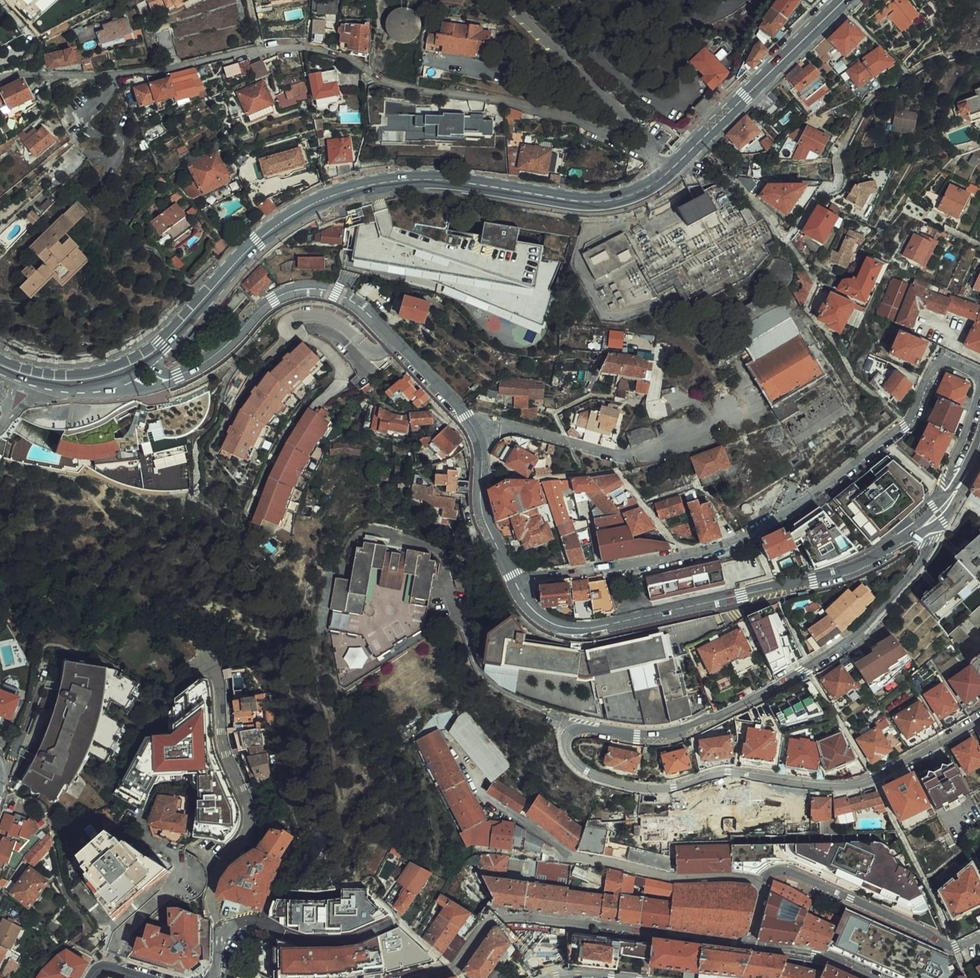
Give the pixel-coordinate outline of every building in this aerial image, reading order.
[(155,9),(166,3),(168,6),(180,0),(150,0),(155,9)] [(337,0),(318,0),(318,14),(337,15),(337,0)] [(802,0),(779,0),(764,20),(760,29),(773,38),(802,0)] [(802,0),(811,10),(821,0),(802,0)] [(905,31),(916,22),(915,19),(922,13),(911,0),(898,0),(901,3),(890,13),(905,31)] [(408,14),(405,14),(404,14),(401,14),(399,15),(397,16),(395,18),(393,19),(391,22),(390,24),(390,26),(389,29),(390,32),(390,34),(391,36),(393,38),(394,40),(396,42),(398,43),(401,44),(403,45),(406,45),(408,44),(411,44),(413,42),(415,40),(417,38),(418,36),(419,34),(420,32),(420,29),(420,26),(419,24),(418,22),(417,20),(415,18),(413,16),(411,15),(408,14)] [(103,25),(105,31),(97,34),(101,42),(132,30),(126,17),(103,25)] [(313,19),(312,43),(323,45),(324,45),(324,20),(313,19)] [(470,25),(443,21),(441,33),(437,32),(435,43),(443,44),(442,51),(475,57),(475,52),(483,54),(485,42),(489,42),(491,32),(482,30),(483,26),(470,24),(470,25)] [(849,22),(829,41),(836,48),(844,56),(864,37),(849,22)] [(343,31),(343,35),(341,35),(340,47),(341,48),(342,49),(343,50),(348,50),(349,48),(368,49),(369,23),(364,23),(364,25),(341,24),(341,31),(343,31)] [(94,25),(78,29),(81,41),(96,37),(94,25)] [(261,29),(264,43),(276,43),(273,28),(261,29)] [(175,47),(170,29),(158,32),(162,50),(175,47)] [(435,43),(437,32),(428,31),(426,42),(435,43)] [(761,43),(756,37),(752,44),(756,48),(761,43)] [(830,53),(836,48),(829,41),(826,38),(813,50),(821,59),(828,52),(830,53)] [(435,43),(426,42),(426,48),(442,51),(443,44),(435,43)] [(747,63),(752,68),(769,52),(761,43),(756,48),(754,50),(747,63)] [(705,74),(701,78),(713,91),(727,78),(730,74),(704,47),(691,58),(705,74)] [(69,63),(68,60),(82,58),(79,48),(47,55),(49,67),(69,63)] [(872,78),(893,63),(879,48),(861,61),(863,63),(860,65),(872,78)] [(821,59),(826,63),(826,64),(834,57),(830,53),(828,52),(821,59)] [(82,59),(86,72),(98,72),(92,67),(90,58),(82,59)] [(228,79),(242,76),(237,63),(235,58),(234,58),(222,61),(228,79)] [(242,76),(254,72),(250,59),(237,63),(242,76)] [(263,61),(253,59),(250,59),(254,72),(256,77),(256,78),(268,74),(263,61)] [(835,93),(806,60),(786,77),(814,109),(835,93)] [(834,65),(838,72),(847,67),(843,60),(834,65)] [(827,75),(832,70),(826,64),(826,63),(820,68),(827,75)] [(211,75),(208,64),(195,67),(201,80),(211,75)] [(857,88),(872,78),(860,65),(857,67),(855,65),(843,74),(848,80),(857,88)] [(201,80),(195,67),(172,73),(175,84),(176,84),(180,98),(200,93),(199,89),(205,88),(201,80)] [(446,72),(425,67),(424,77),(441,81),(446,72)] [(340,83),(338,70),(309,75),(314,98),(338,94),(338,93),(336,84),(340,83)] [(168,107),(165,98),(174,95),(176,95),(172,79),(152,84),(157,100),(154,101),(155,104),(157,104),(161,110),(168,107)] [(24,80),(0,89),(0,93),(7,108),(32,96),(24,80)] [(293,94),(307,89),(305,80),(290,85),(293,94)] [(854,91),(857,88),(848,80),(846,83),(854,91)] [(273,103),(262,82),(238,92),(247,114),(249,114),(252,119),(274,108),(271,104),(273,103)] [(154,101),(157,100),(152,84),(150,85),(135,89),(140,106),(144,104),(145,107),(155,104),(154,101)] [(293,94),(290,85),(278,89),(282,101),(294,97),(293,94)] [(973,90),(975,95),(953,103),(954,107),(953,108),(955,115),(956,115),(959,114),(967,111),(968,116),(979,112),(979,88),(973,90)] [(49,102),(43,92),(37,95),(43,106),(49,102)] [(343,100),(342,92),(338,93),(338,94),(314,98),(315,105),(343,100)] [(774,104),(767,97),(755,108),(763,116),(774,104)] [(918,113),(911,112),(904,110),(898,109),(896,125),(915,128),(918,113)] [(959,114),(956,115),(970,120),(968,116),(967,111),(959,114)] [(22,120),(18,112),(10,117),(14,124),(22,120)] [(968,116),(970,120),(971,122),(979,118),(979,112),(968,116)] [(439,115),(416,115),(416,127),(426,126),(426,134),(440,134),(466,134),(466,131),(485,131),(485,133),(494,133),(494,117),(485,117),(485,113),(472,113),(472,114),(472,116),(466,116),(466,114),(466,113),(444,113),(444,115),(439,115)] [(824,121),(816,116),(812,113),(810,115),(808,117),(804,122),(812,126),(815,122),(822,126),(824,121)] [(934,127),(937,118),(933,116),(929,125),(934,127)] [(514,132),(514,117),(506,117),(508,143),(523,146),(525,133),(514,132)] [(163,119),(143,132),(145,135),(148,141),(167,130),(163,119)] [(742,150),(761,134),(749,120),(730,136),(742,150)] [(322,121),(314,121),(314,122),(316,131),(322,131),(323,131),(322,121)] [(895,132),(914,135),(915,128),(896,125),(895,132)] [(28,134),(24,130),(18,135),(25,143),(24,144),(36,156),(54,140),(43,128),(39,132),(35,128),(28,134)] [(811,129),(793,159),(808,160),(813,151),(820,155),(829,139),(811,129)] [(466,134),(440,134),(440,139),(466,139),(466,136),(485,136),(485,133),(485,131),(466,131),(466,134)] [(761,134),(742,150),(744,152),(763,137),(761,134)] [(143,148),(148,145),(144,136),(138,140),(143,148)] [(321,163),(324,183),(341,177),(341,163),(352,163),(352,136),(331,136),(331,163),(321,163)] [(767,151),(771,149),(775,146),(769,138),(762,144),(767,151)] [(11,140),(8,143),(0,149),(0,156),(15,144),(11,140)] [(310,158),(306,143),(272,153),(277,168),(310,158)] [(523,146),(508,143),(510,166),(520,168),(523,146)] [(312,153),(319,151),(318,144),(310,147),(312,153)] [(523,146),(520,168),(549,173),(552,151),(523,146)] [(979,155),(979,154),(975,151),(970,159),(975,163),(979,155)] [(231,179),(228,175),(220,159),(216,152),(215,152),(190,165),(205,194),(231,179)] [(228,175),(231,173),(235,171),(227,155),(220,159),(228,175)] [(181,174),(177,168),(177,169),(176,170),(175,171),(174,171),(170,175),(174,179),(181,174)] [(163,185),(167,180),(162,175),(157,180),(163,185)] [(739,177),(737,179),(738,181),(744,187),(750,192),(757,185),(751,179),(739,177)] [(870,192),(876,190),(878,187),(875,177),(855,183),(847,200),(863,208),(866,201),(870,192)] [(806,186),(768,186),(760,197),(786,216),(806,186)] [(938,210),(957,221),(970,196),(951,186),(938,210)] [(693,196),(696,202),(680,210),(690,227),(716,212),(704,190),(693,196)] [(876,190),(870,192),(866,201),(870,203),(876,190)] [(182,197),(178,192),(170,198),(173,202),(176,199),(177,201),(182,197)] [(266,199),(273,211),(279,208),(271,196),(266,199)] [(259,203),(266,215),(273,211),(266,199),(259,203)] [(24,274),(30,280),(20,289),(32,300),(54,276),(56,274),(63,281),(88,257),(78,247),(79,246),(70,237),(63,245),(58,241),(84,213),(74,203),(29,249),(45,264),(38,271),(32,266),(24,274)] [(832,226),(838,216),(836,215),(840,208),(832,203),(830,208),(828,211),(819,206),(804,232),(822,243),(832,226)] [(197,233),(175,204),(151,221),(161,235),(166,231),(171,237),(172,236),(174,239),(187,230),(191,237),(197,233)] [(759,222),(751,207),(743,211),(750,226),(759,222)] [(839,230),(845,220),(838,216),(832,226),(835,227),(839,230)] [(418,217),(360,225),(353,260),(418,272),(441,276),(548,320),(565,263),(541,259),(543,248),(518,244),(521,229),(486,223),(484,236),(449,230),(451,217),(418,217)] [(12,241),(13,240),(22,231),(23,230),(23,228),(22,226),(21,225),(20,224),(18,224),(16,224),(15,225),(7,234),(6,236),(6,237),(6,239),(7,240),(9,241),(10,242),(12,241)] [(342,235),(345,235),(347,226),(337,225),(331,228),(330,231),(324,230),(323,242),(342,243),(342,235)] [(224,234),(234,243),(242,236),(232,226),(224,234)] [(832,249),(827,261),(840,266),(855,231),(850,228),(839,253),(832,249)] [(316,230),(316,242),(323,242),(324,230),(316,230)] [(856,242),(860,233),(855,231),(840,266),(845,268),(846,265),(852,253),(855,254),(859,244),(856,242)] [(925,239),(913,233),(903,255),(924,266),(936,241),(926,236),(925,239)] [(623,234),(584,254),(599,281),(638,261),(623,234)] [(213,256),(219,259),(231,247),(222,240),(210,254),(213,256)] [(964,252),(969,243),(963,240),(959,249),(964,252)] [(125,265),(127,254),(121,253),(118,264),(125,265)] [(299,269),(299,258),(321,259),(321,254),(297,253),(297,260),(294,260),(294,270),(299,270),(299,269)] [(846,265),(849,266),(855,254),(852,253),(846,265)] [(173,254),(168,261),(178,269),(183,263),(173,254)] [(864,259),(867,260),(881,266),(887,269),(889,264),(866,254),(864,259)] [(63,281),(61,283),(64,286),(90,259),(88,257),(63,281)] [(321,259),(299,258),(299,269),(326,270),(326,259),(321,259)] [(294,270),(294,260),(283,265),(285,273),(294,272),(294,270)] [(864,301),(881,266),(867,260),(857,279),(853,277),(851,280),(848,279),(842,279),(838,289),(864,301)] [(686,302),(693,298),(675,264),(650,278),(656,288),(673,279),(686,302)] [(262,267),(245,283),(257,295),(272,282),(266,276),(269,274),(262,267)] [(790,285),(803,305),(813,283),(805,268),(804,267),(795,271),(800,279),(790,285)] [(821,279),(821,280),(821,281),(833,287),(836,281),(834,280),(823,270),(821,274),(820,277),(821,279)] [(417,275),(439,284),(546,329),(548,320),(441,276),(418,272),(417,275)] [(54,276),(61,283),(63,281),(56,274),(54,276)] [(936,295),(940,287),(915,276),(911,285),(893,278),(883,303),(880,301),(875,312),(911,329),(917,313),(918,309),(926,307),(944,314),(946,309),(973,319),(978,307),(950,296),(948,300),(936,295)] [(963,285),(951,280),(948,287),(960,292),(963,285)] [(391,312),(407,318),(424,323),(430,305),(407,296),(408,291),(398,288),(391,312)] [(779,304),(773,296),(771,292),(766,295),(729,316),(754,360),(746,365),(793,443),(847,411),(834,390),(799,411),(794,402),(803,397),(800,392),(827,375),(800,333),(799,333),(781,303),(779,304)] [(828,327),(840,333),(854,304),(832,292),(819,320),(829,325),(828,327)] [(304,304),(299,305),(295,307),(305,334),(325,340),(328,341),(331,343),(333,345),(348,360),(352,365),(358,374),(356,376),(351,380),(360,390),(362,389),(373,383),(384,373),(381,370),(392,359),(384,351),(362,327),(357,323),(352,319),(347,315),(341,311),(335,308),(332,306),(327,305),(323,304),(318,303),(313,303),(309,304),(304,304)] [(99,314),(97,308),(89,312),(92,318),(99,314)] [(979,353),(979,314),(965,346),(979,353)] [(610,330),(609,347),(624,348),(625,330),(610,330)] [(916,366),(926,344),(900,332),(889,354),(916,366)] [(321,360),(304,343),(291,355),(290,353),(284,358),(286,360),(272,374),(270,372),(259,388),(256,386),(252,392),(254,394),(243,410),(242,409),(233,427),(230,426),(227,433),(230,434),(222,450),(245,461),(254,446),(257,448),(263,438),(260,436),(265,427),(271,418),(274,413),(278,415),(285,404),(282,402),(291,389),(300,380),(303,383),(312,374),(309,371),(321,360)] [(749,352),(741,357),(746,365),(754,360),(749,352)] [(646,393),(648,394),(654,361),(641,359),(625,357),(608,355),(600,372),(641,377),(638,393),(640,393),(646,393)] [(887,367),(877,381),(885,387),(896,373),(887,367)] [(911,384),(896,373),(885,387),(899,399),(911,384)] [(410,401),(412,398),(419,406),(423,402),(425,404),(432,400),(421,390),(419,392),(412,385),(414,383),(407,375),(390,390),(390,389),(387,392),(393,398),(401,391),(410,401)] [(936,397),(940,399),(960,408),(964,400),(962,399),(968,385),(947,375),(936,397)] [(502,395),(514,396),(528,396),(528,398),(534,398),(534,401),(537,401),(537,402),(540,402),(539,403),(543,403),(543,385),(535,385),(535,380),(517,380),(515,380),(515,384),(502,384),(502,395)] [(620,380),(618,390),(625,390),(627,380),(620,380)] [(373,383),(362,389),(368,395),(377,390),(373,383)] [(514,408),(527,407),(528,398),(528,396),(514,396),(514,408)] [(951,434),(962,409),(960,408),(940,399),(928,423),(930,424),(951,434)] [(7,439),(22,418),(13,412),(0,400),(0,453),(3,455),(7,439)] [(335,413),(320,402),(315,407),(331,419),(335,413)] [(621,411),(611,408),(601,405),(599,412),(590,409),(585,428),(583,427),(580,439),(591,442),(591,441),(595,442),(594,443),(601,445),(603,438),(612,440),(614,434),(610,433),(612,425),(616,426),(621,411)] [(257,513),(265,517),(277,522),(294,485),(310,454),(334,421),(331,419),(315,407),(290,440),(273,474),(257,513)] [(381,431),(389,433),(390,428),(393,415),(391,414),(391,412),(380,407),(378,418),(383,419),(381,431)] [(537,419),(537,409),(522,409),(522,417),(537,419)] [(576,426),(583,427),(585,428),(590,409),(579,413),(576,426)] [(433,423),(431,412),(410,415),(412,431),(415,430),(415,425),(433,423)] [(890,418),(885,412),(880,416),(885,422),(890,418)] [(390,428),(412,432),(412,431),(410,415),(401,416),(393,415),(390,428)] [(55,448),(56,453),(73,461),(82,460),(95,466),(95,470),(125,484),(143,481),(139,453),(131,449),(119,451),(117,439),(94,443),(91,421),(76,423),(74,427),(69,428),(61,424),(58,429),(74,436),(60,438),(55,448)] [(313,455),(337,423),(334,421),(310,454),(313,455)] [(658,436),(654,424),(627,434),(631,446),(658,436)] [(936,469),(951,434),(930,424),(916,452),(936,469)] [(449,454),(463,440),(448,427),(435,439),(449,454)] [(568,433),(569,437),(578,439),(580,435),(571,428),(568,433)] [(507,464),(528,476),(538,459),(525,452),(533,439),(525,437),(522,436),(518,436),(514,436),(511,436),(507,437),(506,437),(509,443),(516,447),(507,464)] [(430,437),(422,438),(420,440),(427,447),(435,439),(433,437),(430,437)] [(347,442),(332,444),(332,454),(347,453),(361,455),(363,445),(347,442)] [(693,458),(704,487),(719,482),(715,471),(728,467),(722,448),(693,458)] [(294,485),(297,486),(313,455),(310,454),(294,485)] [(887,456),(883,459),(889,466),(894,462),(887,456)] [(914,488),(919,484),(894,462),(889,466),(883,459),(870,469),(878,480),(881,484),(876,488),(873,484),(868,488),(870,491),(864,497),(861,493),(853,483),(837,496),(843,504),(839,507),(870,544),(893,526),(913,508),(922,498),(914,488)] [(377,477),(389,478),(389,469),(377,469),(377,477)] [(435,474),(435,485),(446,486),(446,490),(458,491),(459,470),(448,469),(447,474),(435,474)] [(616,475),(591,478),(605,494),(623,484),(616,475)] [(967,498),(979,509),(979,476),(967,498)] [(425,481),(421,477),(416,477),(412,500),(416,502),(416,503),(422,503),(422,505),(428,505),(428,508),(435,508),(446,509),(446,518),(461,519),(462,509),(458,509),(458,497),(441,497),(434,490),(429,488),(424,487),(425,481)] [(594,517),(621,511),(612,501),(605,494),(591,478),(572,480),(576,502),(590,500),(594,517)] [(470,480),(459,479),(458,491),(470,491),(470,480)] [(561,535),(571,565),(596,561),(588,519),(579,520),(576,502),(572,480),(543,482),(550,503),(561,535)] [(498,521),(536,508),(545,505),(538,482),(508,482),(490,491),(498,521)] [(277,522),(281,524),(297,486),(294,485),(277,522)] [(868,488),(861,493),(864,497),(870,491),(868,488)] [(628,491),(612,501),(621,511),(640,507),(628,491)] [(659,518),(689,509),(687,503),(684,495),(655,504),(659,518)] [(837,496),(833,499),(839,507),(843,504),(837,496)] [(689,509),(693,519),(697,532),(701,543),(721,538),(718,529),(709,503),(698,508),(695,501),(687,503),(689,509)] [(718,529),(729,524),(712,502),(709,503),(718,529)] [(796,548),(806,570),(843,560),(858,553),(865,549),(826,502),(788,529),(796,548)] [(324,505),(316,503),(313,511),(322,514),(324,505)] [(634,538),(664,542),(654,527),(653,522),(640,507),(621,511),(634,538)] [(538,514),(536,508),(498,521),(495,522),(498,526),(513,521),(519,539),(523,538),(527,548),(553,538),(548,523),(544,524),(541,516),(530,520),(529,517),(538,514)] [(594,517),(602,561),(672,548),(669,543),(664,542),(634,538),(621,511),(594,517)] [(263,523),(265,517),(257,513),(254,520),(263,523)] [(667,528),(676,539),(678,540),(697,532),(693,519),(667,528)] [(274,533),(278,526),(267,520),(263,527),(274,533)] [(472,544),(479,542),(473,523),(469,524),(466,525),(472,544)] [(769,560),(796,548),(788,529),(761,542),(769,560)] [(954,559),(956,561),(938,578),(939,584),(920,600),(953,642),(961,652),(971,642),(958,627),(979,608),(979,536),(954,559)] [(353,579),(339,577),(330,629),(365,635),(379,657),(397,646),(396,644),(409,636),(410,638),(426,628),(436,572),(439,572),(439,567),(437,567),(438,560),(433,559),(433,552),(415,549),(408,554),(403,553),(403,552),(395,551),(394,551),(388,550),(384,543),(366,540),(365,547),(358,546),(353,579)] [(462,552),(464,562),(471,561),(469,550),(462,552)] [(843,560),(806,570),(807,573),(832,565),(843,560)] [(651,598),(726,583),(723,564),(647,579),(651,598)] [(458,588),(465,586),(461,576),(455,578),(458,588)] [(574,604),(574,601),(573,584),(547,587),(547,580),(539,581),(542,601),(546,607),(574,604)] [(589,582),(592,599),(594,611),(601,610),(602,613),(616,611),(607,582),(606,580),(589,582)] [(573,583),(573,584),(574,601),(592,599),(589,582),(589,581),(573,583)] [(849,589),(826,612),(829,615),(842,632),(868,608),(867,606),(877,597),(864,583),(853,593),(849,589)] [(811,614),(822,606),(818,600),(805,607),(811,614)] [(772,606),(748,617),(774,675),(797,661),(772,606)] [(809,655),(842,632),(829,615),(809,630),(813,635),(803,642),(809,655)] [(490,635),(486,663),(522,667),(578,674),(578,679),(586,680),(597,678),(601,698),(605,697),(611,720),(637,724),(643,725),(649,725),(655,725),(662,724),(668,723),(680,720),(695,714),(685,672),(679,673),(676,657),(671,658),(666,633),(589,651),(589,644),(582,643),(582,651),(546,646),(546,640),(529,638),(529,635),(515,617),(490,635)] [(741,629),(720,639),(730,661),(739,657),(740,659),(753,653),(741,629)] [(671,658),(676,657),(670,632),(666,633),(671,658)] [(898,664),(909,656),(890,632),(876,642),(877,644),(871,648),(873,652),(855,664),(871,690),(891,676),(889,674),(899,666),(898,664)] [(730,661),(720,639),(699,649),(710,674),(723,668),(722,665),(730,661)] [(362,647),(351,647),(345,657),(351,668),(363,668),(369,657),(362,647)] [(845,655),(826,668),(821,671),(825,677),(822,679),(835,698),(854,684),(856,687),(859,684),(857,680),(853,682),(841,666),(849,661),(845,655)] [(901,669),(909,657),(909,656),(898,664),(899,666),(901,669)] [(971,665),(971,666),(979,677),(979,657),(971,665)] [(31,768),(26,777),(23,783),(51,799),(54,794),(59,797),(66,785),(72,788),(89,755),(102,762),(100,766),(105,768),(107,765),(105,764),(110,755),(112,756),(114,752),(110,750),(115,742),(117,743),(119,739),(115,737),(120,728),(122,729),(124,725),(106,714),(111,701),(122,707),(120,711),(127,715),(129,711),(125,709),(130,700),(132,701),(134,697),(130,695),(134,686),(137,687),(139,683),(121,673),(119,677),(116,675),(118,671),(112,667),(66,661),(65,671),(59,698),(53,718),(41,748),(36,758),(31,768)] [(518,692),(522,667),(486,663),(486,669),(501,685),(518,692)] [(737,664),(733,666),(737,674),(742,672),(737,664)] [(891,676),(893,680),(901,669),(899,666),(889,674),(891,676)] [(979,692),(979,677),(971,666),(950,681),(965,703),(979,692)] [(262,681),(265,682),(260,671),(256,674),(262,681)] [(266,682),(268,681),(260,671),(265,682),(266,682)] [(922,677),(918,671),(914,674),(918,680),(922,677)] [(739,679),(745,690),(752,687),(746,675),(739,679)] [(891,676),(871,690),(873,694),(893,680),(891,676)] [(149,735),(115,793),(145,809),(156,782),(197,782),(196,836),(227,842),(237,828),(239,806),(215,746),(209,679),(200,678),(172,700),(171,734),(149,735)] [(729,678),(717,683),(721,693),(734,687),(729,678)] [(737,694),(745,690),(739,679),(732,682),(737,694)] [(804,683),(767,703),(777,720),(780,719),(783,724),(823,711),(804,683)] [(941,718),(948,729),(958,724),(951,712),(957,708),(943,685),(926,695),(940,719),(941,718)] [(3,719),(4,715),(11,718),(19,699),(0,691),(0,718),(3,719)] [(266,705),(264,693),(255,695),(255,698),(248,699),(242,699),(242,697),(234,698),(234,720),(247,719),(247,721),(254,720),(253,710),(257,710),(256,707),(262,706),(266,705)] [(922,729),(929,740),(939,734),(927,713),(926,713),(919,702),(895,718),(907,738),(922,729)] [(972,702),(966,706),(971,714),(977,710),(972,702)] [(266,710),(267,721),(268,723),(275,723),(274,709),(266,710)] [(465,831),(486,820),(473,794),(471,795),(439,732),(447,729),(451,732),(470,754),(493,782),(495,780),(511,766),(466,713),(459,716),(456,709),(433,716),(416,738),(438,780),(434,782),(447,808),(452,806),(465,831)] [(805,735),(814,733),(812,726),(803,728),(805,735)] [(862,731),(865,735),(873,730),(871,726),(862,731)] [(264,750),(261,727),(257,728),(248,729),(244,730),(235,731),(239,748),(247,746),(248,753),(264,750)] [(877,727),(873,730),(865,735),(858,739),(873,762),(882,756),(882,755),(891,749),(877,727)] [(776,733),(749,729),(747,744),(744,743),(742,758),(774,763),(778,740),(775,740),(776,733)] [(843,732),(818,741),(824,756),(823,756),(828,770),(851,762),(857,775),(869,772),(861,758),(856,760),(851,746),(848,747),(843,732)] [(732,736),(701,741),(702,750),(701,750),(703,758),(710,757),(710,759),(732,756),(730,745),(733,745),(732,736)] [(798,740),(790,739),(787,766),(811,769),(815,742),(807,741),(807,739),(798,738),(798,740)] [(953,750),(966,773),(979,765),(979,751),(973,739),(953,750)] [(645,754),(646,746),(634,744),(634,752),(641,754),(645,754)] [(638,760),(640,761),(641,754),(634,752),(610,748),(609,754),(606,755),(605,762),(607,765),(615,766),(616,769),(635,772),(638,760)] [(686,749),(662,755),(667,774),(691,768),(686,749)] [(264,753),(248,756),(257,778),(259,777),(260,780),(266,777),(265,775),(270,773),(264,753)] [(937,809),(970,791),(953,761),(921,778),(937,809)] [(912,774),(884,787),(887,794),(900,819),(928,805),(912,774)] [(495,780),(488,792),(489,792),(521,813),(528,801),(495,780)] [(726,787),(723,787),(723,801),(745,799),(746,788),(739,788),(732,787),(726,787)] [(745,799),(764,798),(765,791),(746,788),(745,799)] [(874,805),(883,802),(877,790),(853,800),(836,802),(836,812),(834,812),(835,816),(849,812),(869,807),(874,805)] [(54,794),(51,799),(56,802),(59,797),(54,794)] [(179,798),(161,795),(150,822),(155,824),(156,824),(162,805),(176,809),(179,798)] [(541,796),(536,803),(528,814),(573,850),(578,851),(586,830),(567,815),(568,814),(562,809),(561,811),(541,796)] [(179,798),(176,809),(175,810),(183,811),(187,799),(179,798)] [(812,820),(819,820),(830,820),(829,798),(812,799),(812,820)] [(524,812),(528,814),(536,803),(531,800),(524,812)] [(878,812),(887,810),(883,802),(874,805),(875,811),(877,810),(878,812)] [(162,805),(156,824),(163,827),(164,817),(165,814),(174,816),(174,814),(175,810),(176,809),(162,805)] [(689,832),(688,808),(670,808),(670,813),(643,813),(643,822),(635,822),(635,832),(643,832),(642,837),(662,838),(662,846),(670,848),(670,832),(689,832)] [(849,812),(835,816),(835,820),(835,824),(851,820),(849,812)] [(31,835),(35,825),(36,823),(35,822),(35,820),(34,820),(32,819),(31,819),(30,819),(29,820),(28,821),(27,822),(25,822),(26,818),(15,814),(14,818),(4,815),(0,828),(0,830),(9,833),(8,836),(17,839),(20,840),(21,837),(30,840),(31,835)] [(165,814),(164,817),(163,827),(171,829),(172,830),(184,832),(185,826),(186,815),(174,814),(174,816),(165,814)] [(487,819),(486,820),(465,831),(461,834),(467,845),(471,843),(524,850),(526,831),(526,830),(515,824),(499,821),(487,819)] [(819,820),(819,833),(835,833),(835,824),(835,820),(830,820),(819,820)] [(589,821),(586,830),(578,851),(618,858),(670,870),(670,848),(662,846),(662,851),(612,839),(615,825),(589,821)] [(732,822),(732,833),(744,833),(745,822),(732,822)] [(38,827),(35,825),(31,835),(34,836),(40,831),(38,827)] [(171,829),(163,827),(162,830),(161,835),(169,838),(178,842),(183,836),(184,835),(184,833),(184,832),(172,830),(171,829)] [(261,843),(255,848),(280,858),(295,838),(287,834),(288,831),(281,827),(278,832),(271,829),(261,843)] [(540,852),(541,839),(526,831),(524,850),(540,852)] [(34,866),(53,844),(51,832),(25,859),(34,866)] [(184,851),(186,845),(178,842),(169,838),(144,861),(126,841),(124,843),(118,837),(114,840),(109,835),(103,840),(100,836),(84,849),(88,854),(82,859),(86,865),(65,883),(69,894),(94,931),(80,943),(95,952),(97,948),(108,952),(112,935),(122,926),(130,935),(163,907),(167,903),(171,899),(172,900),(175,902),(178,903),(181,904),(184,904),(188,904),(191,904),(194,904),(197,902),(200,901),(203,899),(205,896),(207,894),(209,891),(211,888),(212,885),(212,882),(212,878),(212,877),(212,874),(211,870),(210,867),(208,864),(206,862),(203,860),(201,858),(198,856),(184,851)] [(16,843),(13,852),(17,854),(30,840),(21,837),(20,840),(17,839),(16,843)] [(13,852),(16,843),(2,838),(0,844),(0,863),(8,866),(13,852)] [(830,842),(732,844),(732,846),(733,870),(757,874),(758,874),(758,873),(759,872),(760,872),(761,870),(762,869),(764,868),(765,867),(767,866),(768,866),(769,865),(770,865),(772,864),(774,863),(776,863),(779,862),(782,861),(784,861),(787,861),(790,862),(793,862),(795,863),(797,864),(916,916),(928,909),(909,869),(890,861),(893,855),(888,853),(889,850),(871,842),(869,845),(861,841),(858,847),(846,842),(844,848),(830,842)] [(677,871),(733,871),(733,870),(732,846),(677,846),(677,871)] [(274,882),(282,859),(280,858),(255,848),(225,879),(218,895),(262,909),(272,881),(274,882)] [(477,855),(473,856),(470,858),(468,859),(466,861),(464,863),(466,865),(477,865),(493,897),(493,904),(565,913),(566,911),(568,891),(571,864),(549,861),(492,853),(489,853),(485,853),(481,854),(477,855)] [(404,886),(416,895),(432,873),(411,861),(398,882),(404,886)] [(457,873),(443,894),(470,912),(482,920),(482,914),(487,905),(493,904),(493,897),(477,865),(466,865),(464,863),(460,869),(457,873)] [(942,888),(956,917),(979,905),(979,879),(972,863),(942,888)] [(572,874),(604,888),(605,879),(574,865),(572,874)] [(48,882),(31,869),(11,893),(29,907),(48,882)] [(622,892),(624,873),(606,869),(605,879),(604,888),(604,890),(614,892),(613,896),(603,895),(603,896),(601,915),(601,917),(618,920),(622,892)] [(622,892),(644,895),(646,878),(624,873),(622,892)] [(669,928),(674,885),(646,878),(644,895),(640,923),(669,928)] [(786,884),(780,882),(774,880),(757,939),(793,944),(795,941),(809,908),(813,900),(810,898),(804,894),(799,890),(793,887),(786,884)] [(735,884),(711,883),(674,885),(669,928),(737,936),(747,928),(756,897),(756,895),(756,893),(755,891),(754,889),(753,888),(751,887),(749,886),(748,885),(735,884)] [(404,913),(416,895),(404,886),(401,891),(403,893),(395,906),(404,913)] [(314,901),(277,899),(270,916),(308,933),(353,932),(391,917),(369,899),(368,889),(343,888),(341,900),(314,901)] [(566,911),(601,915),(603,896),(568,891),(566,911)] [(622,892),(618,920),(640,923),(644,895),(622,892)] [(440,895),(429,914),(433,917),(442,905),(445,908),(440,915),(460,928),(470,912),(443,894),(441,896),(440,895)] [(814,910),(809,908),(795,941),(827,949),(842,915),(816,907),(814,910)] [(846,907),(842,915),(827,949),(850,958),(867,965),(868,964),(872,966),(872,967),(872,968),(874,963),(885,964),(896,968),(903,975),(901,977),(956,977),(965,968),(958,955),(846,907)] [(199,960),(197,914),(180,908),(170,908),(171,923),(175,923),(175,934),(177,938),(173,940),(170,935),(157,931),(158,927),(150,925),(145,941),(140,939),(137,952),(190,967),(199,960)] [(928,909),(916,916),(936,924),(928,909)] [(167,913),(151,918),(154,924),(169,919),(167,913)] [(424,939),(451,961),(455,958),(458,955),(461,952),(467,942),(456,933),(460,928),(440,915),(424,939)] [(8,948),(11,950),(15,942),(21,944),(27,930),(4,918),(0,926),(0,944),(8,948)] [(48,923),(45,928),(53,934),(57,929),(48,923)] [(509,940),(510,941),(523,960),(527,957),(529,958),(535,954),(534,952),(542,946),(528,926),(520,931),(521,933),(509,940)] [(491,930),(479,947),(496,961),(510,941),(509,940),(500,927),(491,930)] [(566,931),(566,928),(550,929),(551,968),(567,968),(566,931)] [(398,930),(379,938),(384,963),(412,957),(409,941),(398,930)] [(648,962),(651,942),(642,941),(604,936),(566,931),(567,968),(615,971),(616,959),(648,962)] [(289,944),(283,941),(277,940),(277,977),(332,977),(349,976),(385,971),(379,938),(379,936),(345,948),(337,949),(330,949),(323,949),(316,949),(309,949),(302,947),(296,946),(289,944)] [(652,938),(651,942),(648,962),(647,974),(681,977),(697,977),(702,945),(652,938)] [(0,944),(0,961),(8,948),(0,944)] [(752,952),(702,945),(697,977),(739,977),(752,952)] [(479,947),(461,971),(470,977),(484,977),(496,961),(479,947)] [(88,964),(68,951),(59,956),(45,969),(39,977),(40,977),(79,977),(88,964)] [(783,963),(786,956),(752,952),(739,977),(777,977),(783,963)] [(19,964),(9,958),(0,973),(0,977),(11,977),(19,964)] [(821,972),(783,963),(777,977),(819,977),(821,972)] [(872,968),(896,977),(901,977),(903,975),(896,968),(885,964),(874,963),(872,968)] [(19,964),(11,977),(23,977),(28,970),(19,964)] [(854,977),(840,971),(825,964),(821,972),(819,977),(856,977),(854,977)] [(958,977),(971,977),(967,969),(958,977)]
